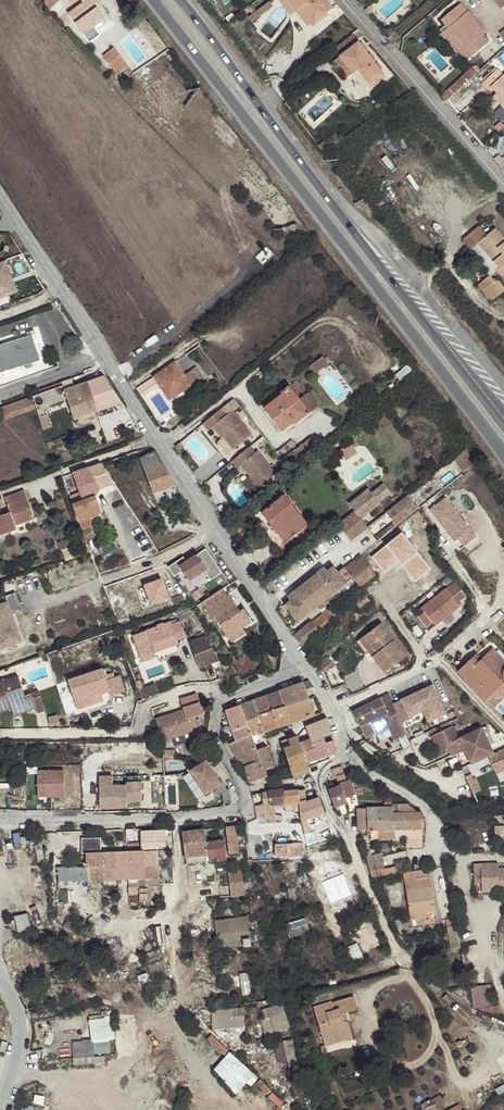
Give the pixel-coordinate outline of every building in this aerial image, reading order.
[(47,13),(60,0),(45,0),(47,13)] [(97,3),(94,0),(81,0),(84,4),(69,15),(89,43),(100,35),(96,30),(94,28),(104,20),(98,12),(93,5),(97,3)] [(298,12),(303,8),(314,23),(327,13),(317,0),(289,0),(298,12)] [(500,10),(503,7),(503,0),(492,0),(500,10)] [(274,7),(270,2),(249,18),(253,23),(274,7)] [(101,10),(97,3),(93,5),(98,12),(101,10)] [(442,21),(449,29),(453,27),(465,41),(462,44),(473,56),(488,43),(488,42),(490,40),(485,34),(485,33),(461,4),(442,21)] [(303,8),(298,12),(309,26),(314,23),(303,8)] [(94,28),(96,30),(106,23),(104,20),(94,28)] [(453,27),(449,29),(462,44),(465,41),(453,27)] [(340,57),(353,74),(359,70),(370,86),(383,76),(359,43),(340,57)] [(103,58),(118,75),(128,67),(114,49),(103,58)] [(359,70),(353,74),(365,89),(370,86),(359,70)] [(482,84),(488,90),(491,87),(497,94),(503,102),(501,104),(503,108),(503,75),(503,76),(497,70),(482,84)] [(497,94),(494,97),(501,104),(503,102),(497,94)] [(388,106),(384,101),(376,107),(379,113),(388,106)] [(320,147),(325,153),(342,141),(338,134),(320,147)] [(495,229),(478,243),(487,254),(499,269),(496,271),(502,277),(503,276),(503,240),(495,229)] [(499,269),(487,254),(485,256),(496,271),(499,269)] [(0,263),(0,299),(16,294),(5,261),(0,263)] [(492,301),(503,291),(503,288),(498,280),(495,282),(490,275),(478,285),(492,301)] [(32,336),(0,346),(0,374),(40,361),(32,336)] [(200,379),(193,371),(184,377),(169,356),(133,381),(142,394),(151,388),(147,384),(154,379),(169,401),(200,379)] [(316,372),(329,362),(324,356),(311,365),(316,372)] [(197,368),(193,371),(200,379),(203,377),(197,368)] [(121,403),(104,377),(87,383),(97,411),(121,403)] [(97,411),(87,383),(62,392),(64,398),(72,420),(97,411)] [(64,398),(62,392),(61,387),(31,398),(35,410),(38,418),(47,415),(44,405),(64,398)] [(292,407),(300,400),(289,387),(281,393),(282,395),(265,409),(282,431),(293,422),(292,420),(298,415),(292,407)] [(35,410),(31,398),(0,408),(4,420),(35,410)] [(311,413),(300,400),(292,407),(298,415),(292,420),(293,422),(295,426),(311,413)] [(220,409),(201,425),(207,432),(211,428),(221,440),(223,439),(233,451),(251,435),(231,411),(225,416),(220,409)] [(255,453),(250,447),(232,462),(238,469),(241,466),(259,487),(276,474),(258,451),(255,453)] [(149,482),(153,494),(176,486),(163,465),(161,465),(154,455),(141,459),(149,482)] [(115,485),(102,464),(63,478),(86,541),(96,537),(92,527),(93,526),(91,518),(103,514),(97,498),(100,490),(115,485)] [(24,491),(5,498),(10,513),(3,515),(1,511),(0,511),(0,536),(16,530),(15,526),(34,519),(24,491)] [(261,513),(269,523),(273,521),(289,541),(308,526),(291,505),(292,504),(285,494),(261,513)] [(397,527),(418,510),(408,496),(386,514),(397,527)] [(441,501),(426,513),(452,544),(454,541),(461,550),(473,540),(441,501)] [(432,526),(418,510),(397,527),(363,554),(346,567),(353,578),(359,586),(360,587),(415,543),(416,542),(432,529),(433,528),(432,526)] [(355,512),(338,527),(351,541),(368,528),(355,512)] [(142,534),(137,521),(125,527),(130,539),(142,534)] [(273,521),(269,523),(286,544),(289,541),(273,521)] [(62,551),(72,547),(76,546),(73,538),(58,543),(60,551),(62,551)] [(75,557),(72,547),(62,551),(66,560),(75,557)] [(187,561),(171,571),(175,577),(183,572),(189,582),(205,572),(211,581),(223,573),(210,552),(189,565),(187,561)] [(140,556),(143,564),(148,562),(144,553),(140,556)] [(287,604),(298,620),(311,610),(307,606),(331,588),(334,592),(353,578),(346,567),(340,572),(335,566),(322,575),(318,571),(292,590),(297,596),(287,604)] [(143,583),(149,604),(170,599),(163,577),(143,583)] [(311,610),(334,592),(331,588),(307,606),(311,610)] [(223,589),(201,603),(213,622),(215,620),(227,638),(243,628),(240,624),(249,618),(244,610),(241,613),(236,616),(232,609),(237,606),(230,595),(228,597),(223,589)] [(358,598),(352,591),(348,594),(361,611),(372,603),(365,594),(358,598)] [(444,591),(420,610),(433,627),(457,608),(444,591)] [(0,605),(0,649),(22,642),(11,611),(20,608),(15,594),(6,597),(8,602),(0,605)] [(241,613),(237,606),(232,609),(236,616),(241,613)] [(330,609),(295,637),(308,654),(325,639),(320,633),(338,619),(330,609)] [(189,617),(187,611),(177,615),(179,621),(189,617)] [(252,622),(249,618),(240,624),(243,628),(252,622)] [(158,628),(132,637),(139,654),(152,649),(153,654),(154,654),(179,645),(171,623),(164,626),(163,624),(157,626),(158,628)] [(380,624),(367,634),(380,651),(376,653),(389,670),(406,657),(380,624)] [(243,628),(227,638),(231,643),(246,633),(243,628)] [(332,640),(335,646),(347,636),(342,631),(332,640)] [(380,651),(367,634),(364,637),(376,653),(380,651)] [(220,662),(206,637),(190,643),(200,669),(220,662)] [(152,649),(139,654),(142,662),(156,657),(154,654),(153,654),(152,649)] [(474,659),(459,673),(485,700),(503,682),(503,667),(490,653),(482,660),(479,664),(474,659)] [(477,655),(474,659),(479,664),(482,660),(477,655)] [(328,658),(317,666),(324,675),(334,666),(328,658)] [(94,695),(94,697),(110,692),(111,697),(120,694),(113,673),(106,676),(104,670),(92,673),(92,671),(86,673),(87,676),(69,681),(75,701),(94,695)] [(46,712),(41,697),(33,700),(31,695),(25,697),(19,677),(2,682),(2,681),(0,681),(0,708),(10,704),(12,709),(21,714),(36,709),(38,714),(46,712)] [(140,681),(136,682),(140,692),(144,690),(140,681)] [(307,691),(314,688),(309,681),(280,692),(291,724),(316,715),(307,691)] [(144,690),(140,692),(143,701),(160,695),(157,685),(144,690)] [(401,725),(424,715),(428,723),(444,715),(431,688),(392,706),(401,725)] [(291,724),(280,692),(266,697),(277,729),(291,724)] [(96,704),(94,697),(94,695),(75,701),(78,710),(96,704)] [(204,715),(198,695),(182,700),(186,711),(156,720),(162,741),(167,741),(172,739),(191,733),(192,738),(193,739),(200,737),(198,731),(202,730),(199,719),(196,720),(195,718),(204,715)] [(277,729),(266,697),(253,702),(257,712),(264,733),(277,729)] [(351,713),(359,728),(394,711),(392,706),(387,697),(351,713)] [(257,712),(253,702),(240,706),(244,716),(257,712)] [(12,709),(10,704),(0,708),(0,713),(12,709)] [(244,716),(240,706),(227,711),(226,711),(236,742),(251,738),(244,716)] [(401,725),(394,711),(359,728),(365,740),(388,729),(394,741),(406,735),(401,725)] [(252,737),(264,733),(257,712),(244,716),(251,738),(252,737)] [(306,728),(309,734),(311,740),(313,745),(325,740),(323,736),(331,733),(328,720),(306,728)] [(459,740),(453,728),(432,737),(436,745),(442,758),(449,754),(454,752),(456,755),(464,751),(469,762),(488,754),(478,731),(459,740)] [(174,743),(192,738),(191,733),(172,739),(174,743)] [(257,751),(252,737),(251,738),(236,742),(230,745),(235,757),(241,757),(245,767),(261,762),(257,751)] [(292,774),(309,769),(307,765),(300,744),(298,738),(282,744),(292,774)] [(300,744),(307,765),(336,756),(337,753),(333,742),(326,744),(325,740),(313,745),(311,740),(300,744)] [(439,759),(442,758),(436,745),(433,746),(439,759)] [(266,748),(257,751),(261,762),(245,767),(250,783),(267,778),(265,771),(273,768),(266,748)] [(163,751),(163,761),(174,761),(174,751),(163,751)] [(489,759),(496,775),(503,773),(503,751),(489,759)] [(206,760),(185,774),(199,796),(209,790),(214,797),(220,793),(222,804),(229,803),(228,789),(225,790),(206,760)] [(337,777),(339,783),(345,779),(342,767),(333,770),(335,777),(337,777)] [(66,771),(52,772),(53,798),(66,798),(66,771)] [(52,772),(39,772),(39,798),(53,798),(52,772)] [(101,778),(101,812),(102,812),(110,812),(110,808),(136,807),(135,787),(113,787),(112,778),(101,778)] [(329,790),(335,807),(347,803),(344,794),(354,790),(350,780),(339,783),(340,786),(329,790)] [(306,799),(306,791),(300,791),(298,786),(293,786),(294,791),(298,791),(299,802),(306,799)] [(271,820),(277,816),(275,815),(274,806),(298,803),(299,803),(299,802),(298,791),(294,791),(284,792),(283,790),(273,791),(268,792),(268,793),(262,793),(264,805),(265,819),(271,820)] [(302,821),(325,813),(320,798),(307,802),(306,799),(299,802),(299,803),(302,821)] [(395,839),(394,829),(406,829),(408,829),(407,813),(393,814),(393,808),(358,809),(359,830),(370,830),(371,840),(395,839)] [(422,813),(407,813),(408,829),(422,829),(422,813)] [(234,826),(225,827),(229,854),(238,853),(234,826)] [(205,829),(182,831),(185,857),(207,854),(208,861),(225,859),(223,840),(206,842),(205,829)] [(422,838),(422,829),(408,829),(406,829),(406,838),(422,838)] [(101,845),(82,846),(82,854),(88,853),(88,866),(58,868),(59,881),(159,877),(158,847),(167,846),(166,830),(141,831),(142,850),(101,852),(101,845)] [(293,834),(263,836),(265,858),(305,855),(304,844),(294,844),(293,834)] [(365,854),(368,865),(380,862),(382,870),(385,869),(380,853),(372,855),(371,852),(365,854)] [(207,854),(185,857),(186,864),(208,861),(207,854)] [(368,865),(372,878),(390,874),(389,868),(385,869),(382,870),(380,862),(368,865)] [(498,869),(498,863),(474,864),(474,883),(483,883),(483,892),(498,891),(498,885),(503,885),(503,868),(498,869)] [(429,869),(403,873),(410,915),(427,912),(436,911),(429,869)] [(240,870),(209,874),(212,898),(243,894),(240,870)] [(189,918),(209,914),(207,902),(187,907),(189,918)] [(17,909),(6,912),(11,933),(22,930),(17,909)] [(427,912),(410,915),(411,920),(428,918),(427,912)] [(451,949),(460,948),(455,918),(446,920),(451,949)] [(216,921),(217,936),(228,934),(226,920),(216,921)] [(228,934),(217,936),(219,949),(250,945),(248,932),(228,934)] [(358,943),(348,947),(353,959),(363,955),(358,943)] [(145,956),(148,966),(163,961),(160,951),(145,956)] [(148,966),(152,978),(167,973),(163,961),(148,966)] [(171,979),(159,981),(160,996),(172,995),(171,979)] [(475,1012),(497,1010),(495,984),(472,986),(475,1012)] [(311,998),(325,1045),(352,1037),(348,1021),(343,1023),(340,1014),(345,1012),(357,1009),(353,997),(332,1003),(329,993),(311,998)] [(290,1027),(282,1004),(263,1011),(266,1020),(270,1019),(275,1032),(290,1027)] [(117,1017),(126,1017),(126,1007),(117,1008),(117,1017)] [(231,1017),(213,1018),(213,1029),(243,1027),(242,1014),(231,1015),(231,1017)] [(113,1018),(88,1019),(89,1039),(113,1039),(113,1018)] [(270,1019),(266,1020),(270,1034),(275,1032),(270,1019)] [(45,1032),(40,1031),(36,1046),(42,1047),(45,1032)] [(284,1042),(290,1071),(298,1069),(292,1040),(284,1042)] [(215,1069),(236,1094),(251,1078),(254,1074),(234,1056),(231,1052),(215,1069)] [(304,1076),(290,1081),(299,1108),(313,1104),(304,1076)]
